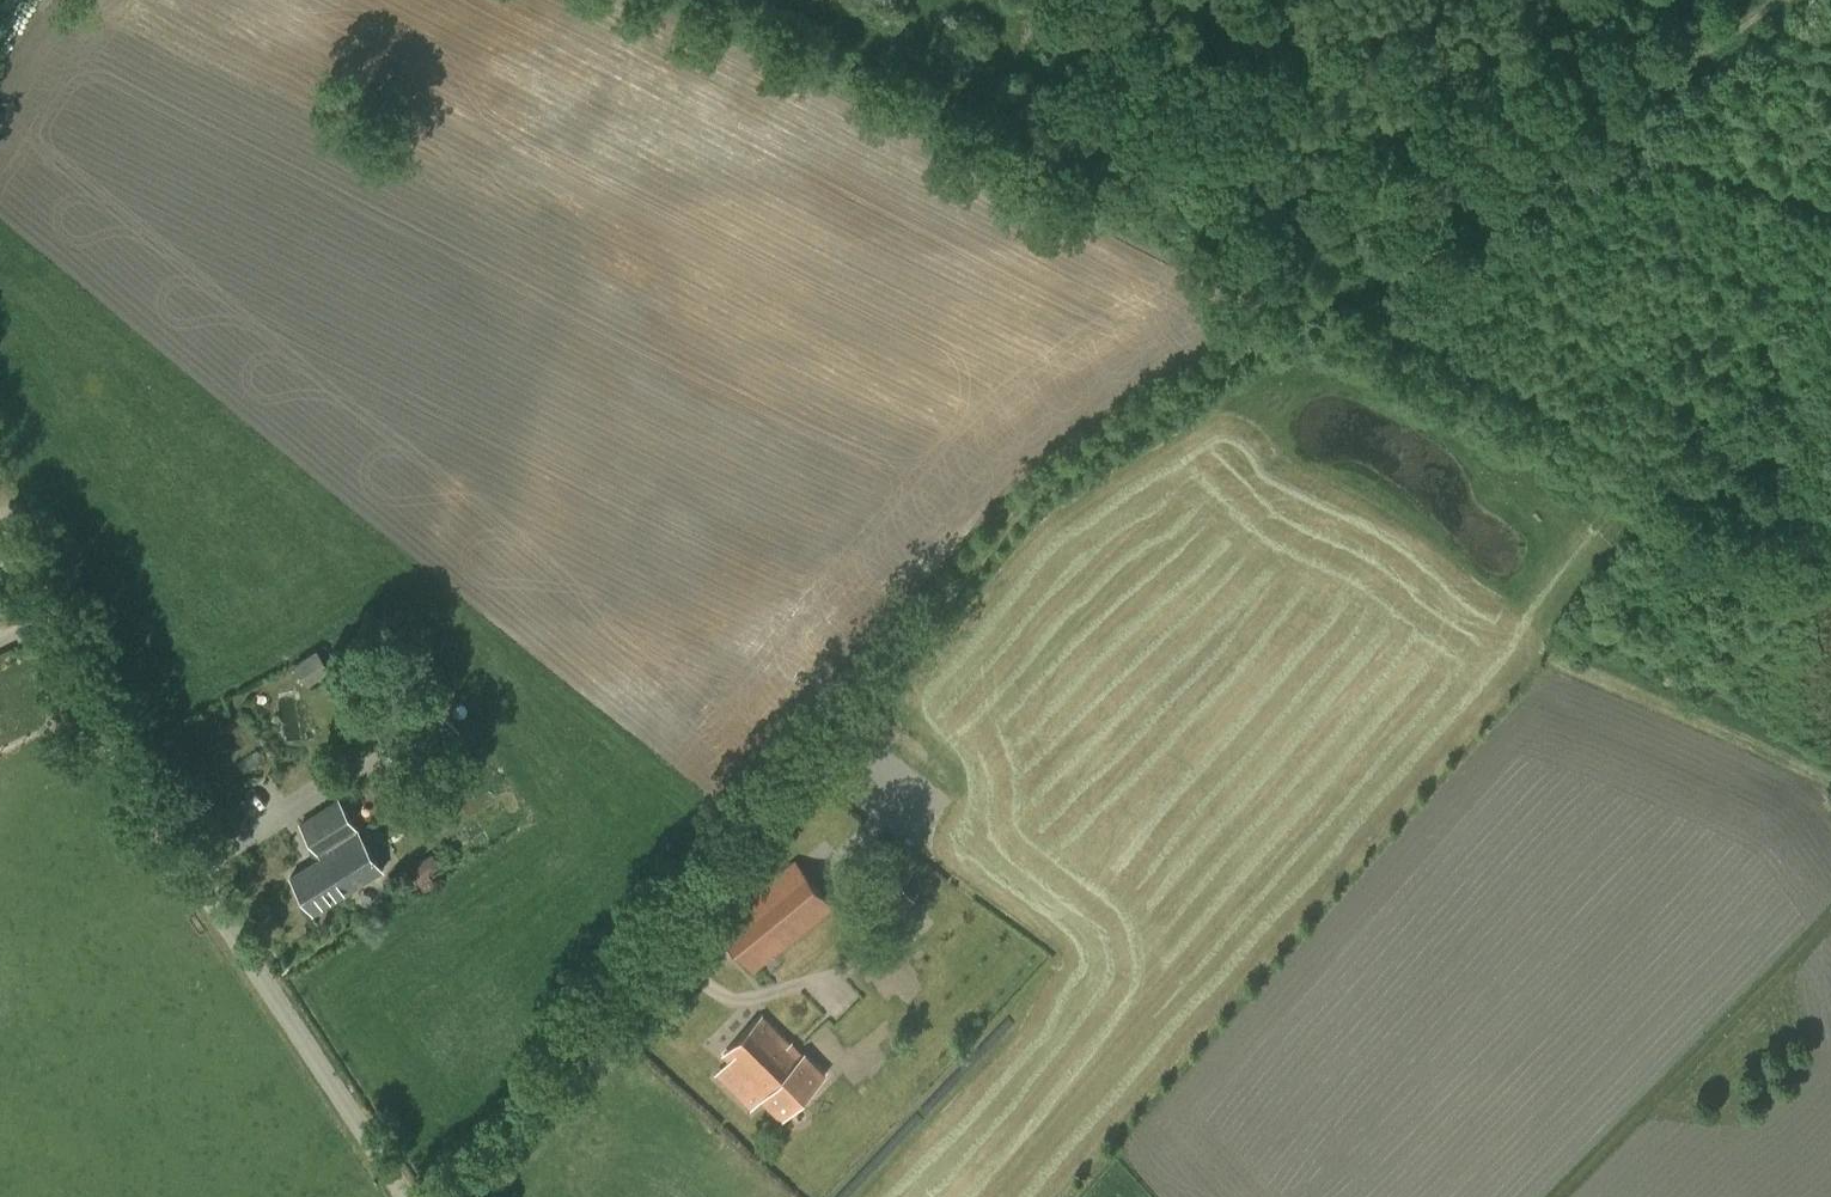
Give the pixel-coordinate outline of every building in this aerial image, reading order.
[(293,664),(308,684),(330,669),(316,649),(293,664)] [(301,824),(322,857),(292,876),(314,912),(382,870),(340,800),(301,824)] [(754,974),(834,908),(794,859),(714,926),(754,974)] [(766,1095),(763,1098),(783,1118),(825,1075),(807,1057),(792,1042),(789,1045),(761,1017),(725,1053),(766,1095)]
